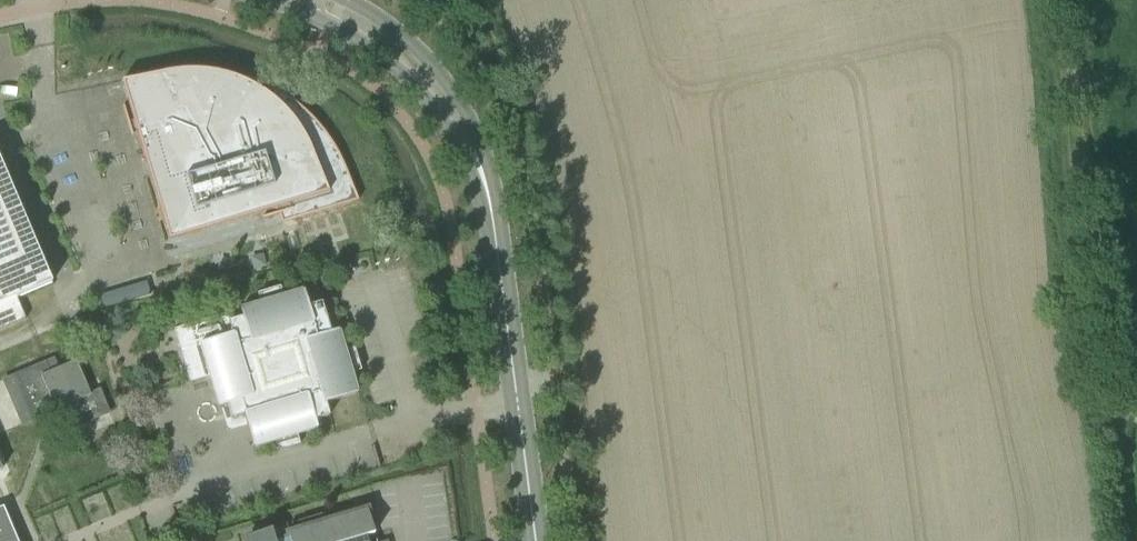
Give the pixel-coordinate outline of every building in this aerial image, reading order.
[(285,96),(278,91),(270,87),(264,84),(256,81),(249,78),(241,76),(233,73),(226,72),(219,71),(219,73),(209,71),(197,70),(187,70),(178,71),(170,72),(121,82),(128,105),(122,107),(127,124),(133,122),(169,241),(260,214),(262,220),(278,215),(281,224),(358,201),(344,166),(341,159),(338,154),(334,147),(331,142),(327,136),(322,129),(317,123),(312,118),(306,112),(300,107),(293,102),(285,96)] [(25,319),(16,298),(52,283),(0,162),(0,329),(25,319)] [(146,282),(134,286),(138,298),(150,295),(146,282)] [(240,310),(242,317),(229,321),(227,314),(173,330),(189,383),(210,377),(219,408),(220,407),(227,432),(247,426),(253,448),(274,441),(277,452),(300,445),(296,435),(317,428),(321,419),(329,417),(325,404),(357,394),(351,374),(361,371),(354,348),(344,351),(338,330),(330,333),(321,303),(308,307),(303,291),(283,297),(280,287),(257,293),(260,304),(240,310)] [(19,385),(34,419),(48,413),(58,417),(64,431),(109,412),(99,388),(89,393),(75,361),(49,372),(45,362),(17,374),(21,384),(19,385)] [(15,470),(0,434),(0,476),(15,470)] [(3,507),(0,508),(0,540),(17,540),(3,507)] [(366,537),(374,534),(366,510),(324,523),(321,515),(297,522),(299,530),(287,534),(289,539),(281,540),(368,540),(366,537)] [(271,530),(246,537),(247,540),(274,540),(271,530)]
